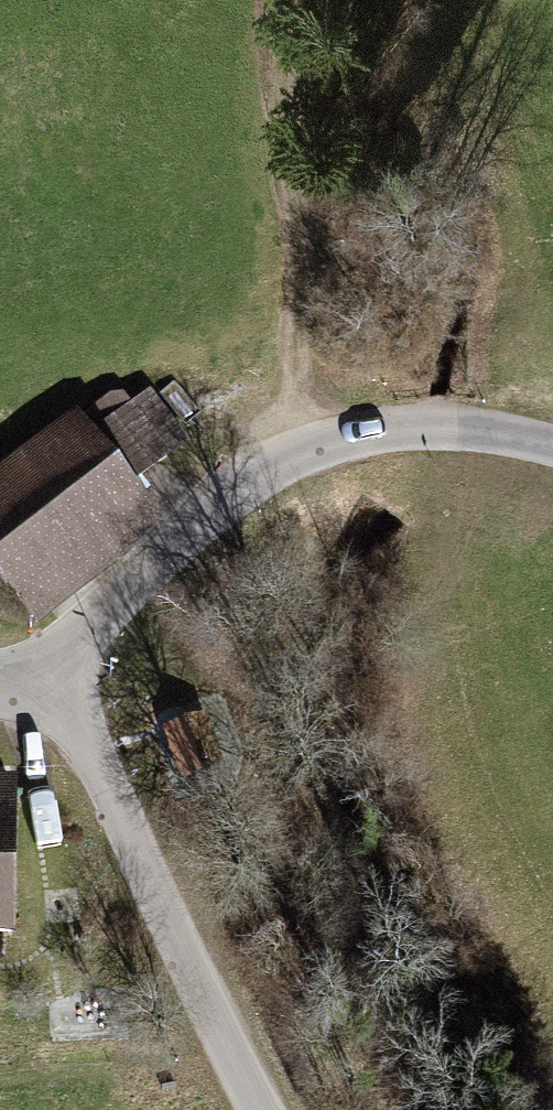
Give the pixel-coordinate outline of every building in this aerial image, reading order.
[(92,437),(76,415),(0,471),(0,570),(27,607),(150,517),(125,483),(182,442),(148,396),(92,437)] [(164,737),(180,792),(205,784),(189,730),(164,737)] [(10,929),(9,797),(0,797),(0,929),(10,929)]
